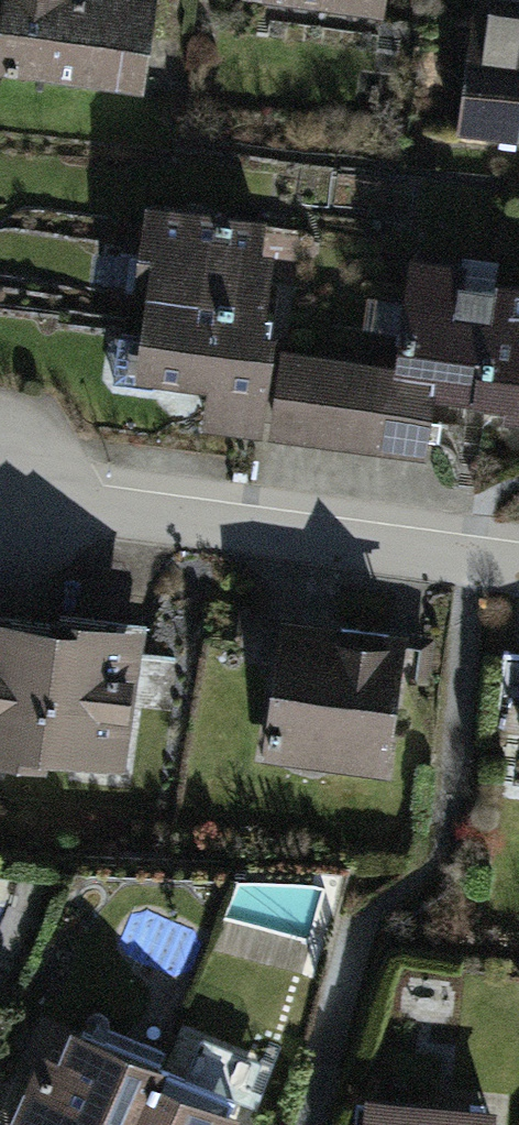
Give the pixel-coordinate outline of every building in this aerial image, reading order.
[(0,32),(0,71),(146,92),(159,0),(5,0),(0,32)] [(386,18),(389,0),(269,0),(386,18)] [(464,128),(518,136),(518,0),(481,0),(464,128)] [(150,204),(140,287),(276,304),(286,221),(150,204)] [(441,407),(475,412),(497,261),(416,249),(401,354),(288,338),(274,432),(434,455),(441,407)] [(497,261),(475,412),(518,418),(518,264),(497,261)] [(140,287),(130,369),(205,378),(199,422),(260,430),(276,304),(140,287)] [(0,606),(0,754),(41,759),(58,612),(0,606)] [(405,621),(277,608),(260,755),(389,769),(405,621)] [(142,622),(58,612),(41,759),(126,768),(142,622)] [(167,1053),(72,1008),(15,1124),(132,1124),(167,1053)] [(261,1099),(167,1053),(132,1124),(249,1124),(261,1099)] [(499,1106),(366,1093),(363,1124),(497,1124),(499,1106)]
